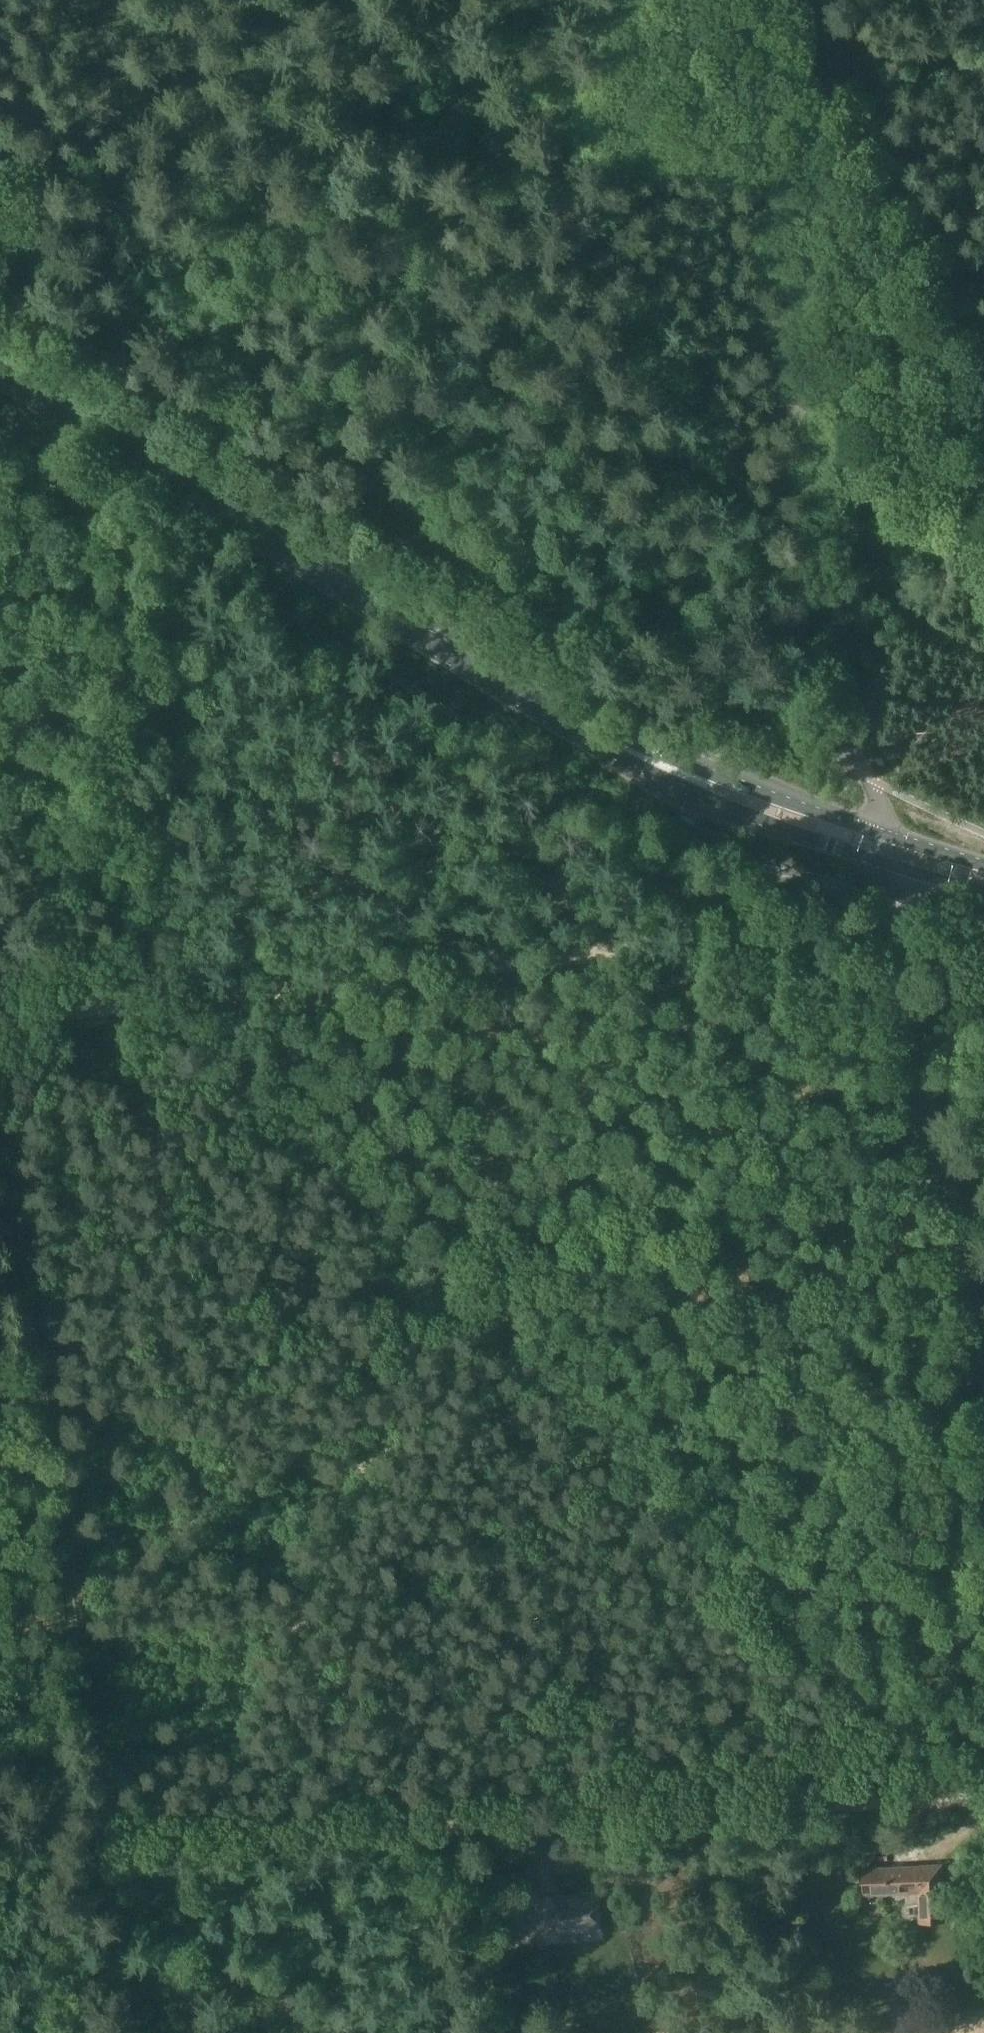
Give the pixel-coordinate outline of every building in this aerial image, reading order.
[(488,1863),(489,1874),(524,1871),(523,1860),(488,1863)] [(940,1865),(863,1869),(864,1893),(906,1891),(918,1891),(919,1901),(920,1921),(943,1920),(940,1865)] [(589,1895),(553,1898),(555,1930),(591,1927),(589,1895)] [(551,1945),(592,1943),(591,1930),(550,1932),(551,1945)]
